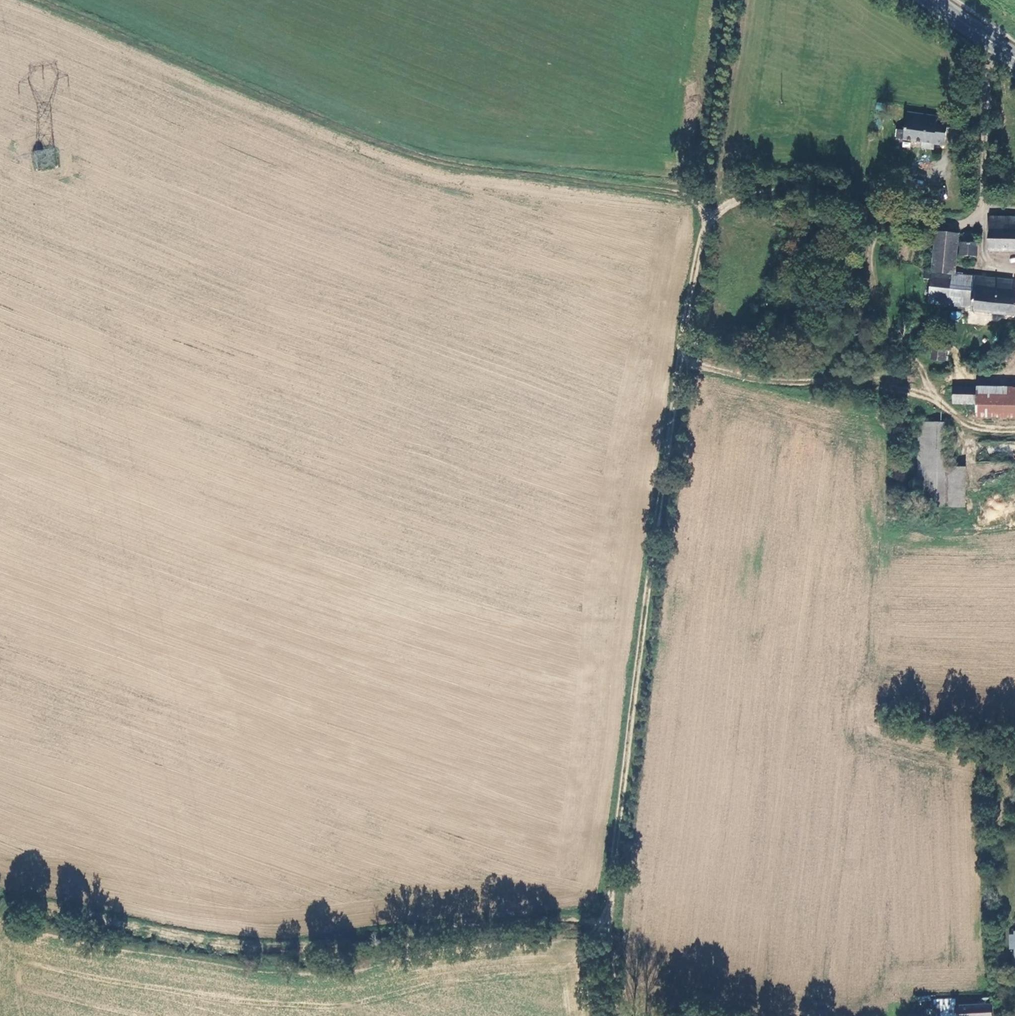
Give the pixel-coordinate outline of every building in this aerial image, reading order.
[(950,117),(941,116),(935,115),(937,107),(911,104),(908,122),(907,132),(926,135),(925,140),(936,142),(937,137),(947,138),(950,117)] [(899,131),(907,132),(908,122),(900,121),(899,131)] [(999,207),(999,220),(1014,220),(1014,208),(999,207)] [(998,240),(1014,241),(1014,220),(999,220),(998,240)] [(972,226),(972,228),(972,231),(969,231),(968,245),(985,245),(986,232),(981,232),(982,228),(981,226),(981,225),(979,224),(977,223),(976,223),(974,224),(973,225),(972,226)] [(1014,304),(1014,271),(963,267),(966,226),(943,225),(940,265),(933,264),(932,271),(939,271),(937,290),(937,295),(980,299),(980,302),(1014,304)] [(940,336),(938,353),(952,354),(953,337),(940,336)] [(985,376),(961,376),(961,391),(985,392),(985,376)] [(987,384),(987,392),(987,405),(1014,405),(1014,384),(987,384)] [(943,488),(944,410),(930,410),(929,488),(943,488)] [(978,489),(979,450),(960,450),(960,441),(954,441),(953,489),(978,489)] [(986,1001),(979,1002),(979,1008),(935,1010),(936,1015),(989,1015),(989,1008),(986,1008),(986,1001)]
